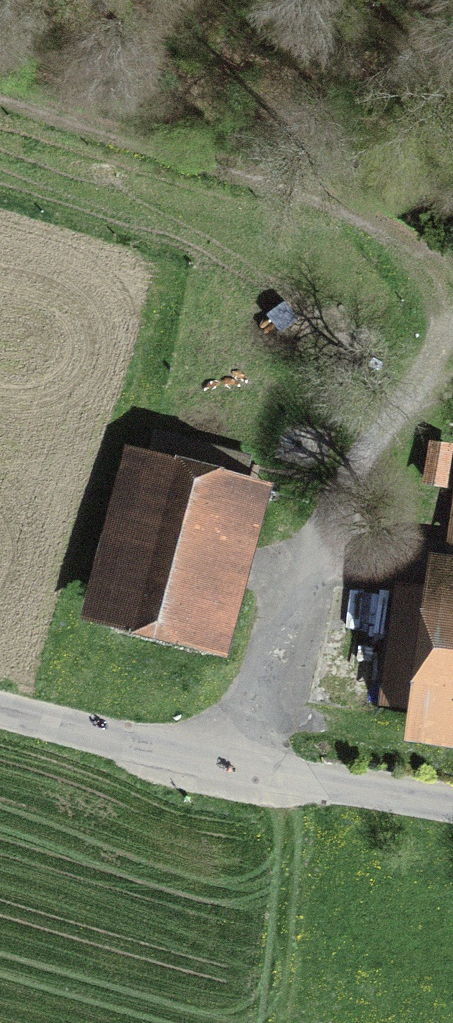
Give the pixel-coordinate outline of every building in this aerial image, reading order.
[(109,610),(206,635),(243,494),(147,468),(109,610)] [(452,712),(452,592),(402,585),(386,703),(452,712)]
